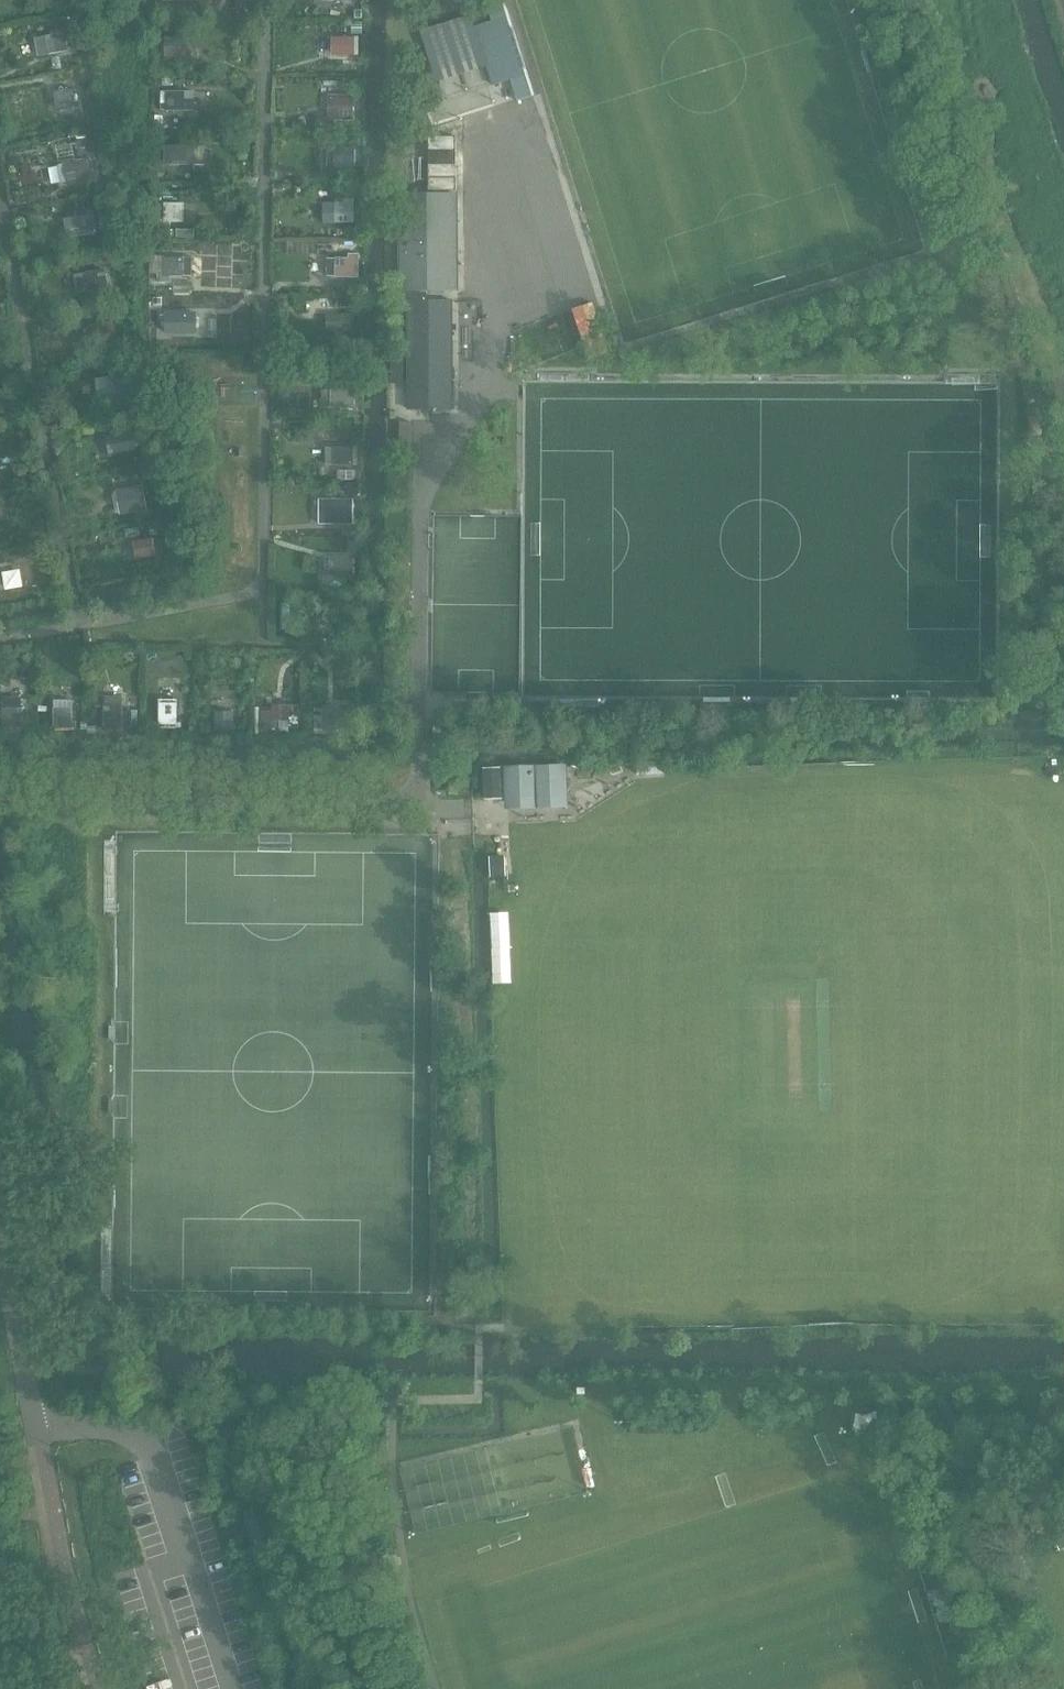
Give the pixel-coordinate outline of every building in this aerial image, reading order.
[(493,86),(501,83),(512,80),(519,102),(533,98),(504,5),(489,9),(494,22),(474,29),(493,86)] [(40,33),(41,52),(68,49),(67,30),(40,33)] [(199,57),(198,35),(173,36),(174,57),(199,57)] [(332,36),(332,54),(358,55),(358,36),(332,36)] [(54,90),(57,106),(77,102),(74,87),(54,90)] [(164,109),(198,108),(198,89),(164,90),(164,109)] [(328,95),(329,113),(355,113),(355,94),(328,95)] [(432,188),(459,188),(459,137),(432,137),(432,188)] [(174,147),(174,163),(200,162),(200,146),(174,147)] [(360,176),(360,148),(324,148),(324,176),(360,176)] [(64,161),(67,180),(90,175),(86,157),(64,161)] [(400,196),(401,291),(458,291),(457,195),(400,196)] [(354,200),(324,200),(324,221),(354,221),(354,200)] [(187,202),(166,202),(166,220),(187,220),(187,202)] [(95,211),(70,216),(74,234),(98,230),(95,211)] [(196,258),(178,257),(178,273),(196,273),(196,258)] [(328,258),(328,276),(357,276),(357,258),(328,258)] [(103,267),(77,274),(81,291),(108,285),(103,267)] [(409,302),(409,410),(452,409),(452,302),(409,302)] [(195,309),(177,309),(177,324),(195,324),(195,309)] [(350,313),(326,313),(325,330),(350,330),(350,313)] [(404,357),(390,357),(390,384),(404,384),(404,357)] [(125,375),(97,381),(106,425),(134,420),(125,375)] [(109,434),(111,453),(140,450),(138,431),(109,434)] [(333,446),(333,462),(353,462),(353,447),(333,446)] [(319,501),(319,520),(352,520),(352,501),(319,501)] [(150,568),(144,541),(119,546),(125,573),(150,568)] [(325,554),(325,571),(354,571),(354,554),(325,554)] [(125,695),(104,695),(104,729),(125,729),(125,695)] [(158,698),(158,746),(182,746),(182,698),(158,698)] [(7,701),(7,745),(35,745),(36,701),(7,701)] [(289,703),(273,704),(273,725),(289,725),(289,703)] [(75,705),(55,705),(55,735),(75,736),(75,705)] [(506,769),(507,800),(567,798),(566,767),(506,769)] [(500,769),(486,770),(487,800),(502,799),(500,769)] [(498,859),(491,859),(492,876),(499,876),(506,875),(505,858),(498,859)]
